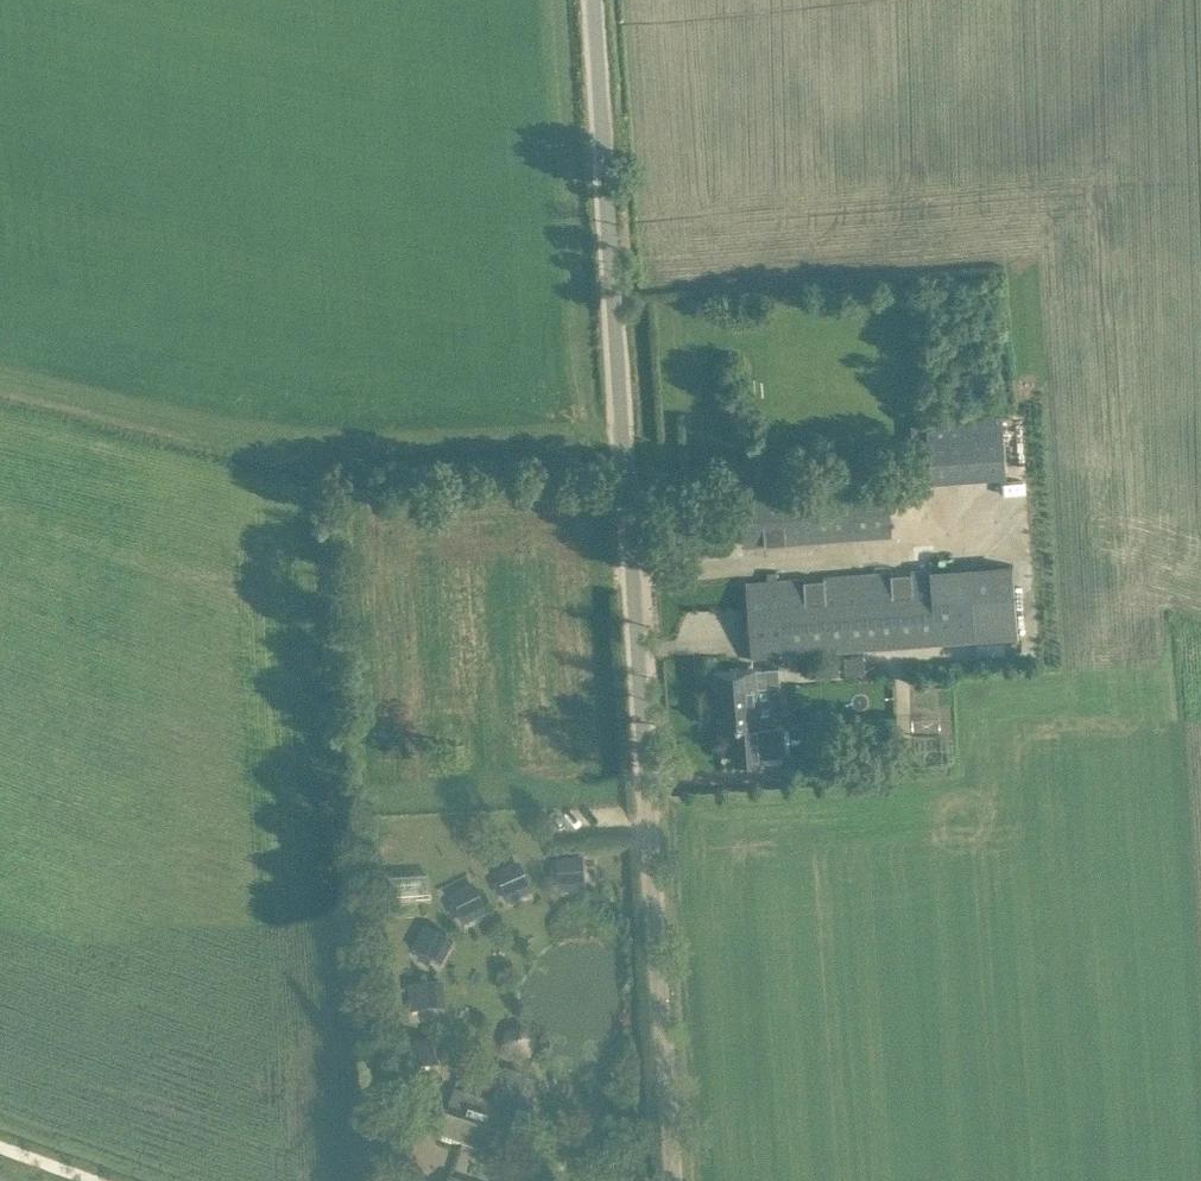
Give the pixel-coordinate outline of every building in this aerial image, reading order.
[(1002,416),(927,421),(930,475),(1006,470),(1002,416)] [(892,532),(888,479),(740,491),(744,544),(892,532)] [(766,569),(767,580),(746,582),(751,655),(974,639),(1019,636),(1015,563),(970,566),(778,580),(777,568),(766,569)] [(737,668),(713,670),(717,723),(730,722),(732,760),(763,758),(763,755),(785,753),(783,723),(773,724),(771,724),(770,712),(758,713),(756,685),(771,684),(779,683),(778,665),(754,667),(737,668)] [(581,864),(557,866),(558,873),(559,887),(559,890),(583,888),(581,864)] [(517,869),(496,879),(499,886),(505,899),(505,901),(527,891),(517,869)] [(471,890),(450,901),(454,908),(460,921),(461,922),(482,911),(471,890)] [(423,933),(412,954),(420,958),(433,965),(444,944),(423,933)] [(433,990),(409,992),(412,1016),(420,1015),(434,1014),(435,1014),(433,990)] [(422,1049),(400,1055),(406,1078),(411,1077),(425,1073),(429,1071),(422,1049)] [(454,1093),(438,1139),(499,1160),(515,1114),(525,1083),(504,1076),(494,1107),(454,1093)]
